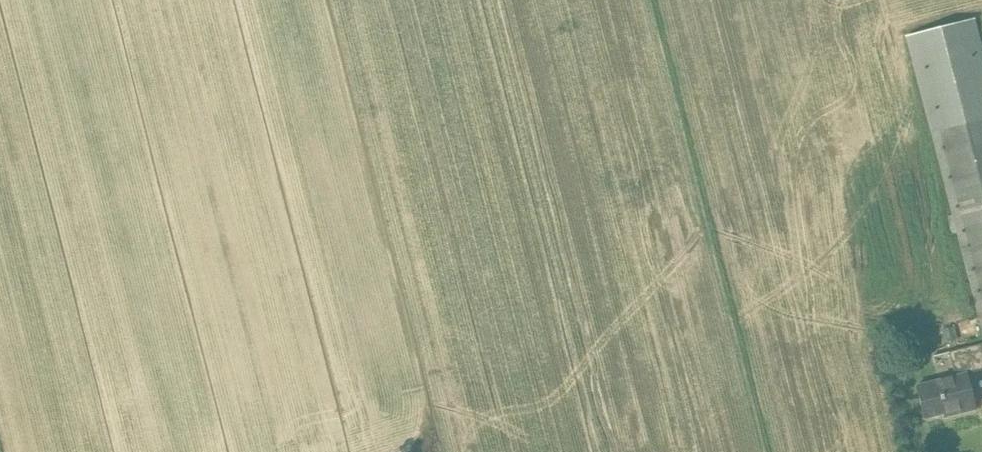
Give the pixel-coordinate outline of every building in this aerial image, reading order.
[(908,35),(933,135),(981,322),(981,56),(972,19),(908,35)] [(954,326),(941,330),(945,342),(957,339),(954,326)] [(949,353),(955,376),(916,386),(924,418),(943,414),(944,417),(946,417),(946,416),(945,416),(944,413),(954,411),(955,414),(975,409),(966,374),(981,369),(981,344),(949,353)]
